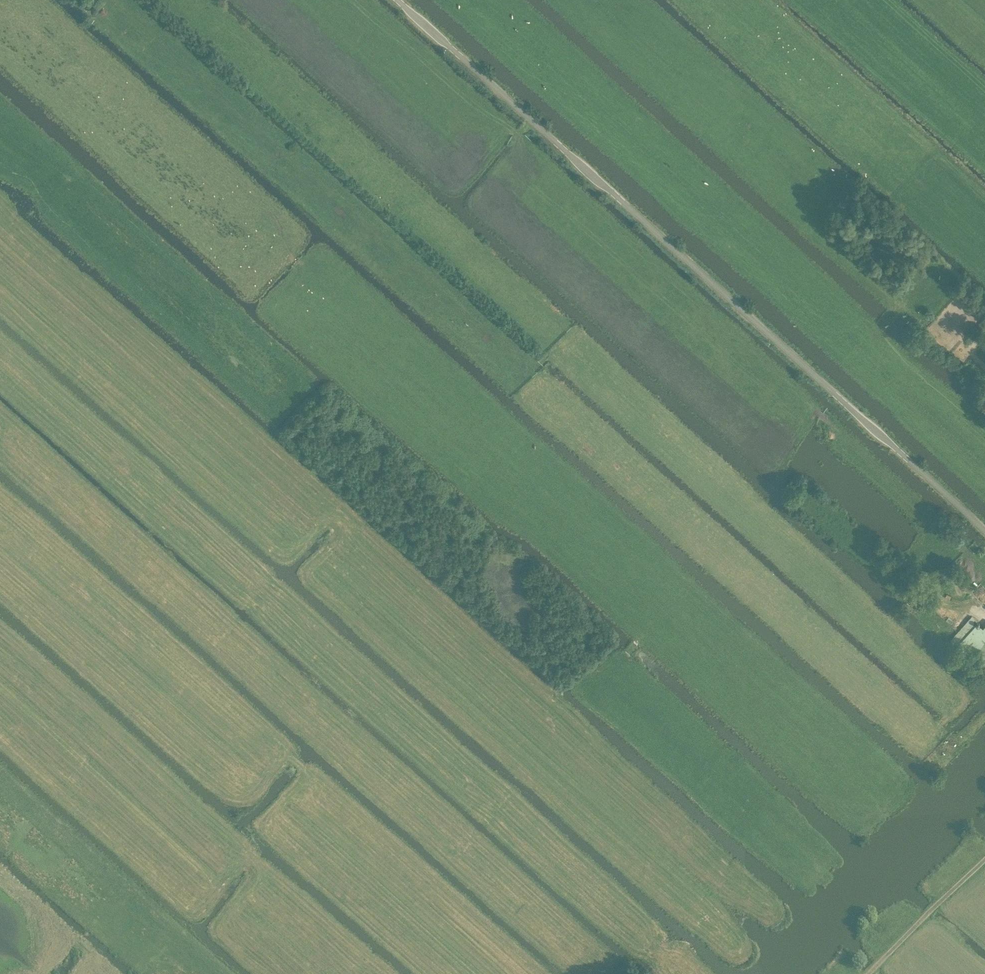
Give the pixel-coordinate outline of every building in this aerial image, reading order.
[(980,669),(984,673),(984,626),(983,628),(981,625),(980,627),(977,624),(979,622),(972,616),(950,640),(980,669)]
